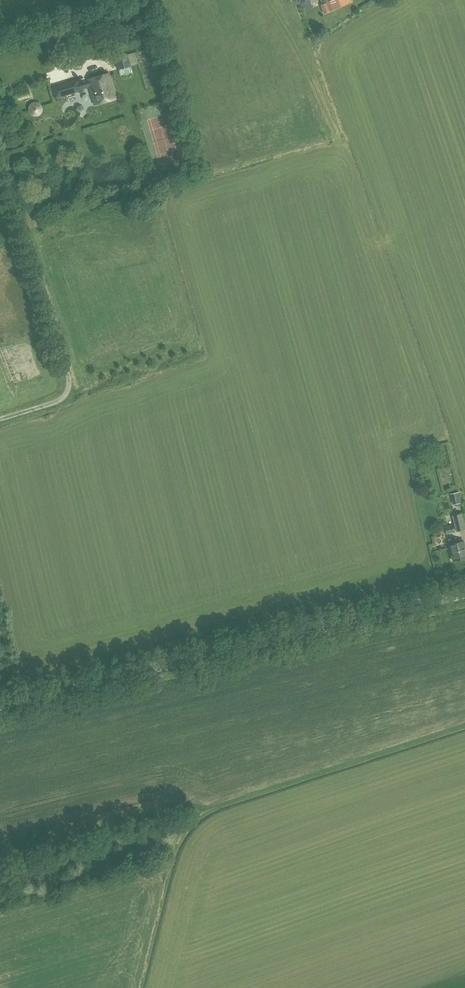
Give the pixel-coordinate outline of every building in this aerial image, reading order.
[(323,4),(321,5),(325,13),(352,2),(351,0),(321,0),(323,4)] [(116,58),(121,76),(134,72),(128,55),(116,58)] [(88,80),(90,87),(95,104),(117,98),(109,73),(88,80)] [(82,89),(79,81),(78,78),(52,86),(56,98),(82,91),(82,89)] [(90,87),(88,80),(79,81),(82,89),(90,87)] [(451,492),(453,504),(462,502),(460,490),(451,492)] [(455,525),(456,531),(464,529),(464,526),(462,513),(453,515),(455,525)] [(455,525),(453,525),(445,527),(447,534),(456,531),(455,525)] [(450,545),(449,545),(453,561),(464,558),(464,546),(464,541),(457,543),(456,538),(449,539),(450,545)]
